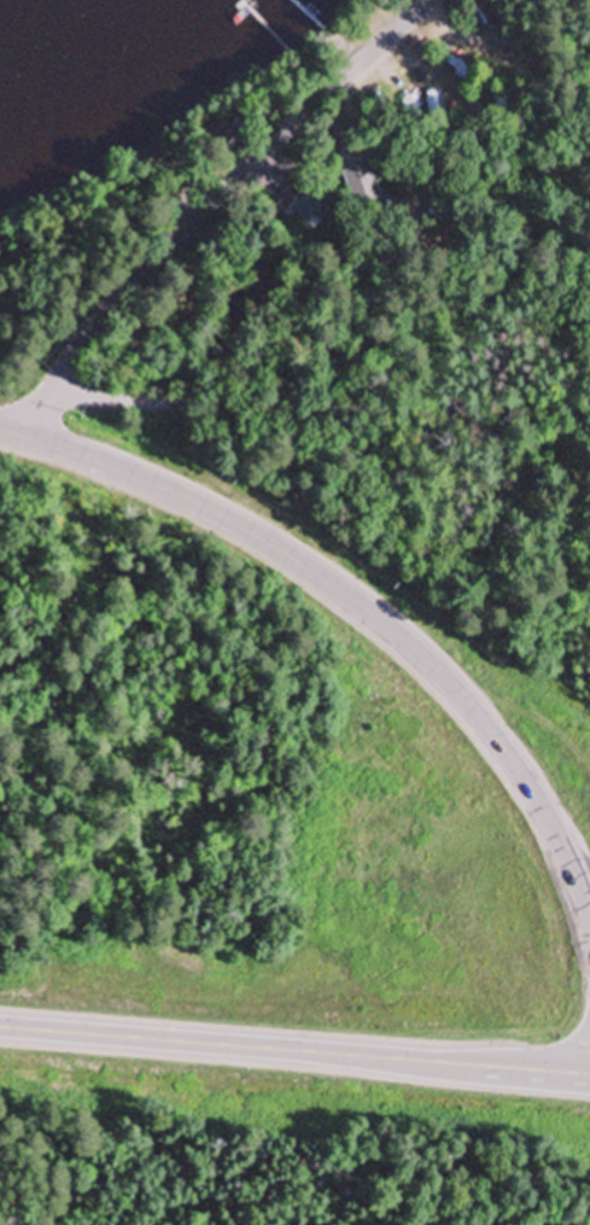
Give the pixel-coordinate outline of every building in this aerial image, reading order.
[(296,208),(321,224),(330,210),(305,194),(296,208)]
